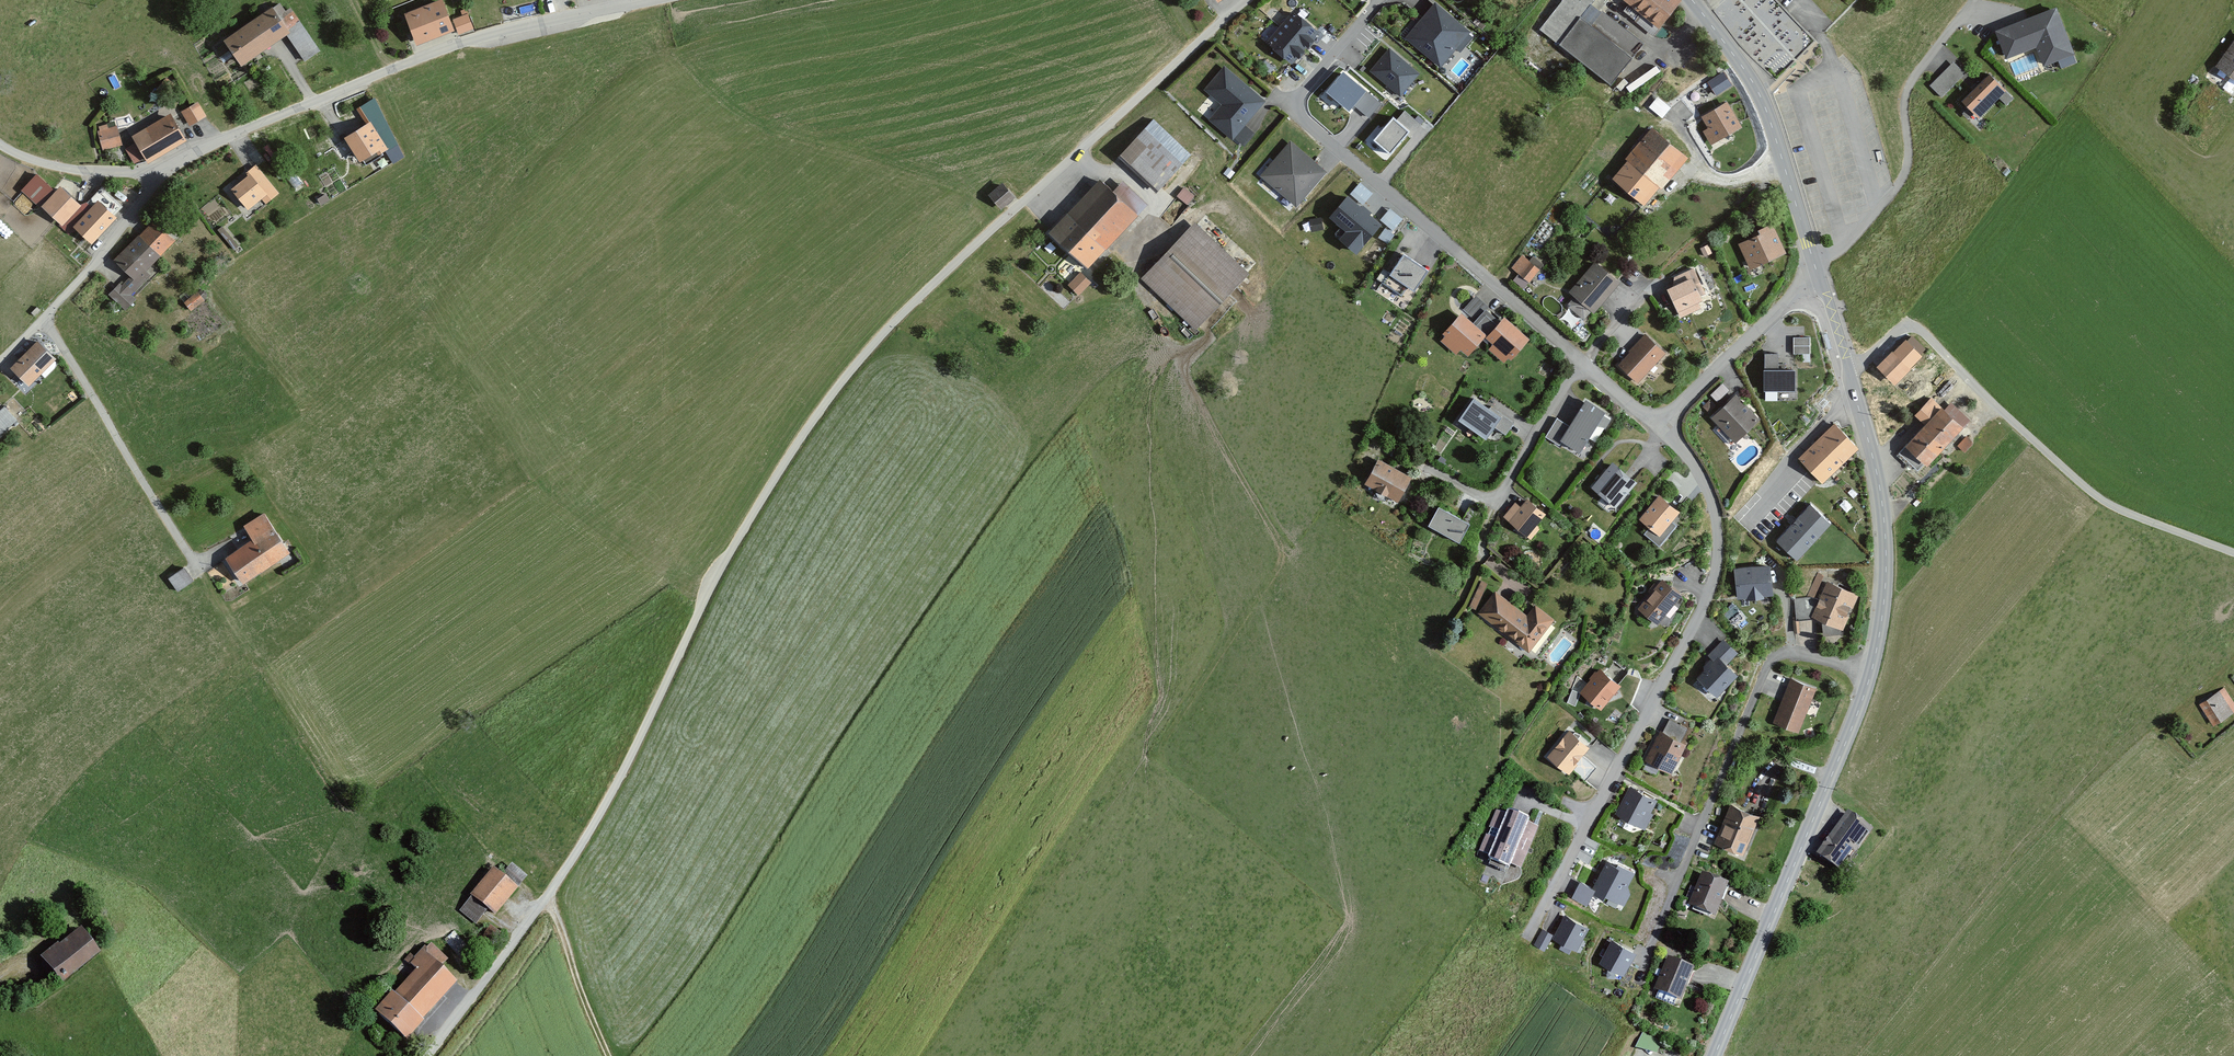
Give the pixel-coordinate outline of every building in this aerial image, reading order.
[(405,12),(417,43),(457,28),(446,0),(436,0),(405,12)] [(1594,0),(1562,0),(1540,28),(1559,44),(1581,17),(1594,0)] [(1661,27),(1683,0),(1627,0),(1661,27)] [(1477,35),(1435,1),(1406,37),(1439,64),(1454,46),(1462,53),(1477,35)] [(276,5),(226,36),(243,62),(288,33),(292,30),(281,12),(276,5)] [(291,6),(281,12),(292,30),(288,33),(291,38),(306,29),(291,6)] [(2059,6),(1998,28),(2008,56),(2038,45),(2045,63),(2076,52),(2059,6)] [(1319,33),(1292,10),(1265,41),(1292,64),(1319,33)] [(1591,25),(1581,17),(1559,44),(1610,84),(1643,42),(1602,10),(1591,25)] [(2219,64),(2233,75),(2233,42),(2219,64)] [(1419,70),(1387,46),(1367,71),(1399,96),(1419,70)] [(1953,63),(1930,86),(1941,97),(1964,73),(1953,63)] [(1657,65),(1626,83),(1629,88),(1660,71),(1657,65)] [(1263,101),(1224,66),(1204,88),(1221,104),(1209,118),(1244,150),(1258,135),(1244,122),(1263,101)] [(1343,67),(1324,88),(1350,111),(1369,90),(1343,67)] [(1726,70),(1709,79),(1717,93),(1734,84),(1726,70)] [(1989,76),(1964,102),(1979,116),(1998,96),(2007,105),(2013,98),(1989,76)] [(1657,94),(1649,105),(1662,115),(1671,105),(1657,94)] [(1730,99),(1703,114),(1710,126),(1704,129),(1712,142),(1744,124),(1730,99)] [(199,100),(182,109),(190,125),(208,115),(199,100)] [(173,110),(132,132),(147,160),(188,138),(173,110)] [(1392,113),(1371,139),(1392,156),(1413,131),(1392,113)] [(1192,153),(1153,118),(1121,152),(1160,188),(1192,153)] [(116,123),(97,127),(101,147),(121,143),(116,123)] [(368,124),(348,136),(362,159),(378,150),(381,154),(390,148),(378,127),(372,131),(368,124)] [(1692,154),(1655,124),(1628,157),(1631,160),(1662,185),(1664,187),(1692,154)] [(1329,167),(1291,137),(1260,175),(1298,205),(1329,167)] [(1662,185),(1631,160),(1617,177),(1648,202),(1662,185)] [(257,164),(230,186),(248,208),(262,197),(266,202),(279,191),(257,164)] [(36,171),(21,186),(37,202),(52,187),(36,171)] [(1117,191),(1102,176),(1050,229),(1089,267),(1141,214),(1138,212),(1117,191)] [(1003,180),(988,192),(1000,207),(1015,196),(1003,180)] [(1127,182),(1117,191),(1138,212),(1147,202),(1127,182)] [(61,183),(41,204),(62,224),(82,203),(61,183)] [(1185,186),(1178,192),(1186,202),(1193,195),(1185,186)] [(1383,219),(1349,193),(1331,217),(1344,226),(1336,237),(1358,253),(1383,219)] [(98,199),(77,223),(94,239),(116,215),(98,199)] [(152,215),(113,254),(132,273),(123,283),(119,279),(109,289),(128,308),(137,299),(132,294),(142,284),(136,279),(176,238),(152,215)] [(1195,219),(1140,277),(1195,328),(1250,271),(1195,219)] [(1765,232),(1739,244),(1751,269),(1790,251),(1775,220),(1763,226),(1765,232)] [(1388,240),(1393,232),(1385,227),(1380,234),(1388,240)] [(1428,268),(1404,252),(1384,282),(1402,294),(1407,286),(1414,290),(1428,268)] [(1540,267),(1521,253),(1511,267),(1530,281),(1540,267)] [(1069,258),(1057,270),(1081,292),(1093,279),(1069,258)] [(1622,280),(1596,259),(1571,290),(1596,311),(1622,280)] [(1695,276),(1671,287),(1681,309),(1705,298),(1695,276)] [(198,288),(183,300),(191,309),(205,297),(198,288)] [(1475,294),(1464,306),(1488,328),(1499,316),(1475,294)] [(1488,335),(1462,312),(1440,338),(1457,353),(1461,348),(1471,357),(1483,344),(1509,366),(1533,338),(1506,314),(1488,335)] [(1667,351),(1646,332),(1618,362),(1639,381),(1667,351)] [(1927,353),(1909,335),(1882,363),(1900,381),(1927,353)] [(7,364),(27,385),(56,358),(36,337),(7,364)] [(1810,337),(1794,338),(1794,355),(1810,354),(1810,337)] [(1798,370),(1764,369),(1764,390),(1797,391),(1798,370)] [(1722,381),(1712,393),(1719,398),(1729,387),(1722,381)] [(1764,418),(1737,391),(1713,415),(1740,442),(1764,418)] [(1928,423),(1945,404),(1933,393),(1916,412),(1928,423)] [(1516,424),(1473,394),(1455,419),(1485,439),(1492,428),(1506,438),(1516,424)] [(1618,413),(1588,395),(1571,424),(1563,437),(1584,450),(1601,423),(1609,428),(1618,413)] [(16,419),(0,400),(0,433),(16,419)] [(1968,425),(1945,404),(1928,423),(1909,443),(1932,464),(1968,425)] [(1563,437),(1571,424),(1559,416),(1547,434),(1560,442),(1563,437)] [(1861,445),(1835,420),(1800,455),(1825,481),(1861,445)] [(1974,441),(1966,434),(1958,443),(1966,450),(1974,441)] [(1413,477),(1378,458),(1365,483),(1401,501),(1413,477)] [(1640,480),(1614,459),(1594,484),(1620,505),(1640,480)] [(1684,510),(1661,492),(1641,516),(1651,525),(1664,534),(1676,519),(1684,510)] [(1522,504),(1516,499),(1503,516),(1532,537),(1541,526),(1538,523),(1547,511),(1528,496),(1522,504)] [(247,536),(225,550),(238,572),(285,543),(258,499),(234,515),(247,536)] [(1464,516),(1441,504),(1430,524),(1460,540),(1467,527),(1476,532),(1487,512),(1471,503),(1464,516)] [(1811,503),(1776,541),(1797,560),(1831,521),(1811,503)] [(1664,534),(1651,525),(1645,532),(1663,546),(1681,523),(1676,519),(1664,534)] [(168,574),(177,588),(194,578),(185,563),(168,574)] [(1773,564),(1736,566),(1739,596),(1775,594),(1773,564)] [(1686,593),(1666,575),(1639,605),(1660,623),(1686,593)] [(1861,593),(1827,578),(1812,613),(1846,628),(1861,593)] [(1477,606),(1488,582),(1481,579),(1470,603),(1477,606)] [(1529,614),(1495,589),(1478,612),(1532,653),(1557,619),(1536,604),(1529,614)] [(1715,659),(1699,675),(1720,696),(1743,674),(1731,662),(1741,652),(1726,637),(1710,654),(1715,659)] [(1624,684),(1602,666),(1583,689),(1605,707),(1624,684)] [(1818,687),(1791,676),(1774,720),(1801,731),(1818,687)] [(2199,703),(2213,725),(2233,711),(2233,701),(2224,686),(2199,703)] [(1672,717),(1666,729),(1684,739),(1690,727),(1672,717)] [(1593,745),(1571,727),(1549,753),(1572,771),(1593,745)] [(1666,729),(1662,727),(1648,757),(1676,771),(1690,741),(1684,739),(1666,729)] [(1663,797),(1630,782),(1617,809),(1650,825),(1663,797)] [(1763,815),(1732,802),(1716,840),(1747,853),(1763,815)] [(1541,825),(1496,807),(1478,851),(1524,869),(1541,825)] [(1876,829),(1852,811),(1821,853),(1845,871),(1876,829)] [(487,902),(495,909),(529,870),(510,853),(499,866),(492,860),(456,903),(474,918),(487,902)] [(1637,870),(1607,857),(1595,885),(1592,890),(1595,891),(1627,905),(1633,892),(1630,884),(1637,870)] [(1732,883),(1704,871),(1691,902),(1719,914),(1732,883)] [(1595,885),(1582,879),(1575,894),(1590,901),(1595,891),(1592,890),(1595,885)] [(1593,925),(1569,912),(1557,935),(1581,948),(1593,925)] [(72,915),(31,946),(53,975),(94,944),(72,915)] [(1555,933),(1543,927),(1535,942),(1547,948),(1555,933)] [(420,966),(382,1006),(409,1031),(462,976),(448,962),(454,956),(433,935),(414,955),(409,950),(406,953),(420,966)] [(1641,953),(1612,937),(1600,960),(1629,975),(1641,953)] [(1697,967),(1669,955),(1656,987),(1685,999),(1697,967)] [(1636,1049),(1653,1055),(1658,1055),(1664,1042),(1643,1033),(1636,1049)]
